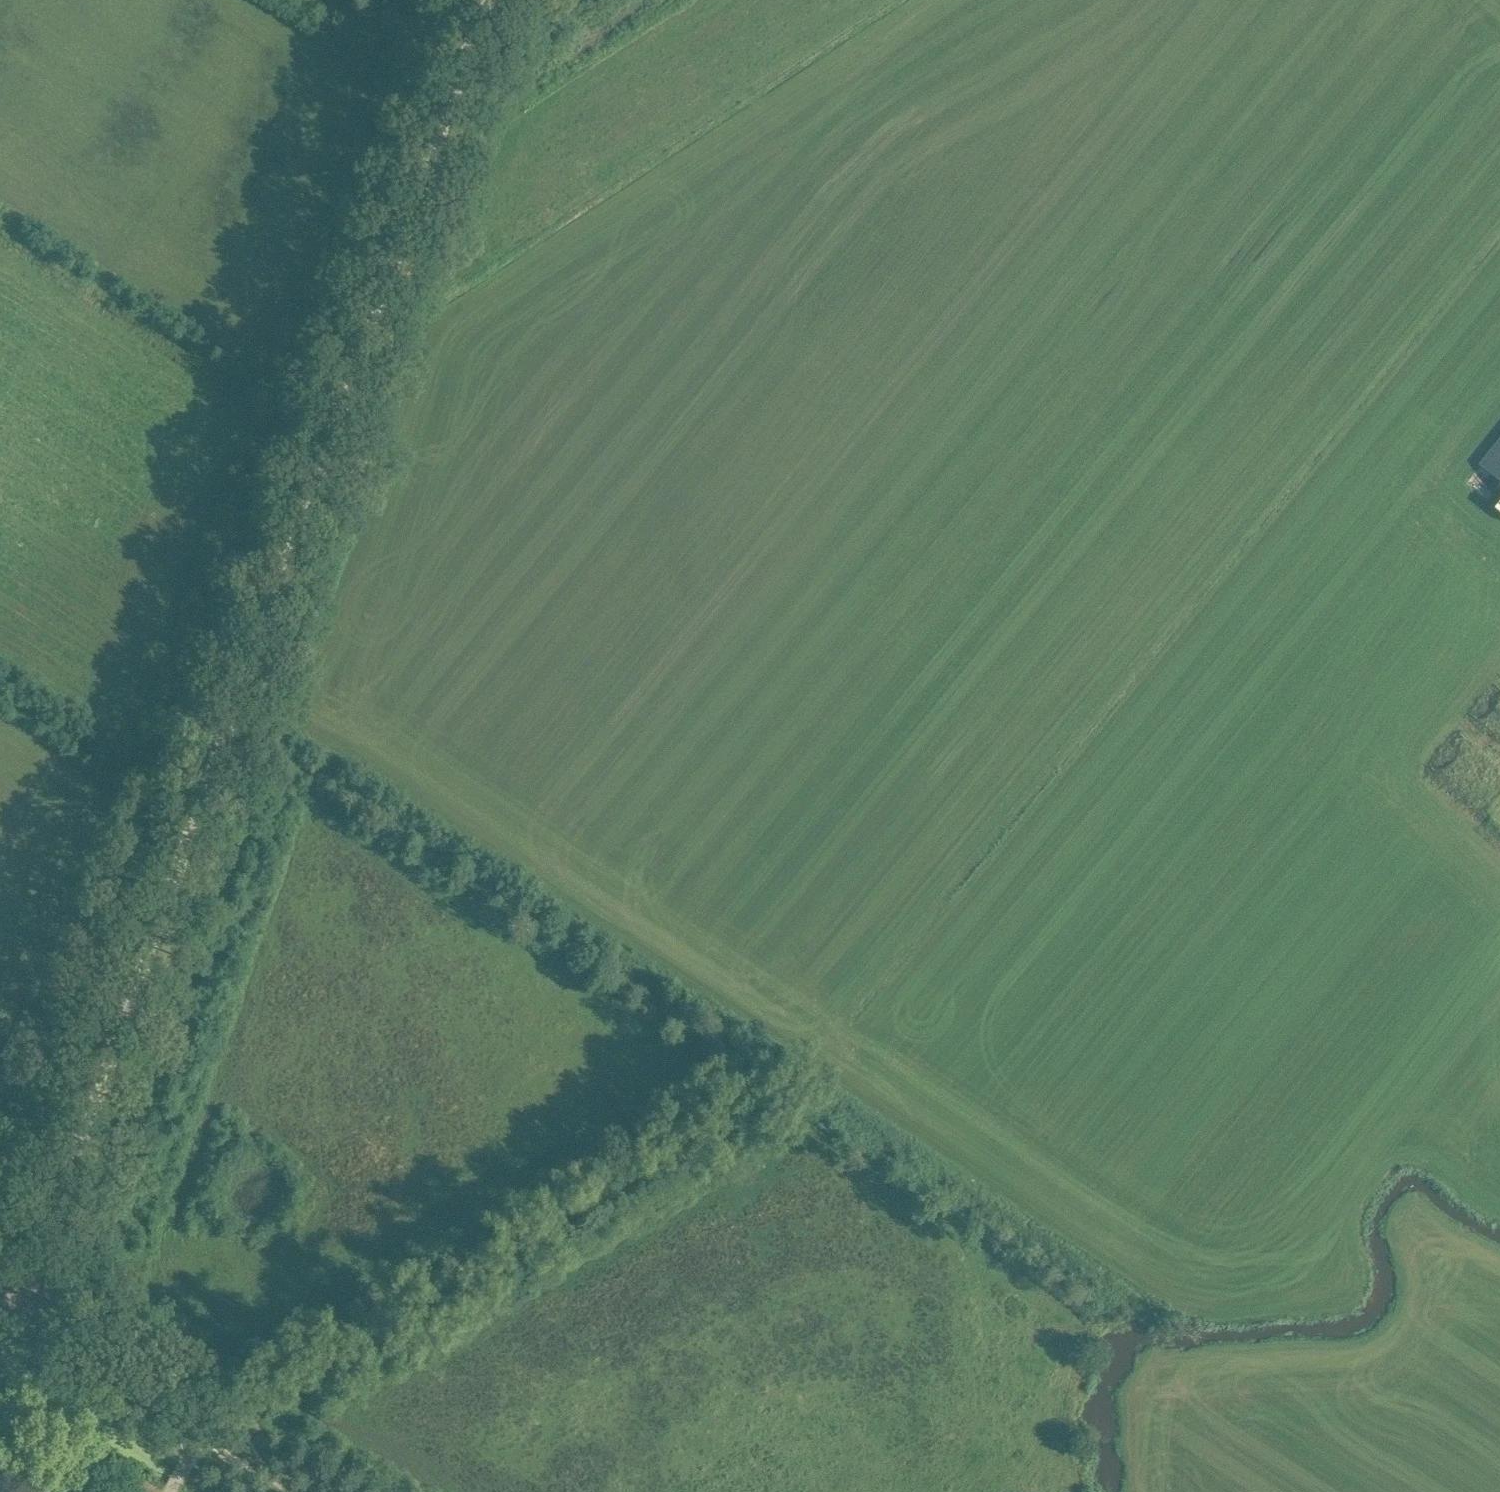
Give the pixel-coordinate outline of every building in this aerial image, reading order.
[(1481,466),(1499,481),(1499,442),(1481,466)]
